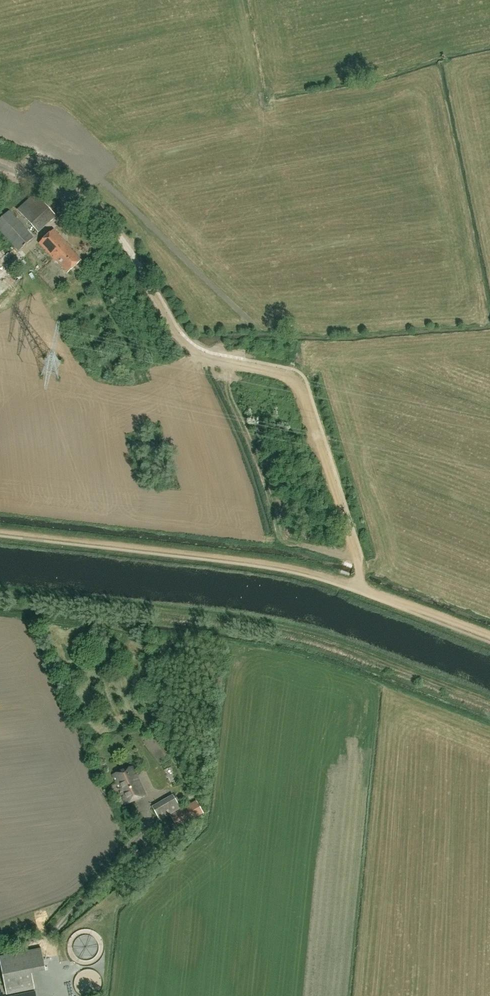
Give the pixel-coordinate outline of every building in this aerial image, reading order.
[(13,181),(6,189),(11,193),(17,185),(13,181)] [(35,193),(17,210),(38,233),(56,216),(35,193)] [(34,238),(9,211),(0,219),(0,231),(19,251),(34,238)] [(54,230),(39,244),(55,261),(56,261),(68,273),(81,260),(69,248),(70,247),(54,230)] [(40,278),(52,287),(62,273),(50,264),(40,278)] [(125,804),(145,795),(132,766),(112,775),(125,804)] [(177,827),(202,813),(196,802),(170,816),(177,827)] [(45,972),(41,980),(48,988),(58,987),(62,977),(56,970),(46,970),(41,948),(0,956),(0,965),(6,995),(35,989),(32,974),(45,972)]
